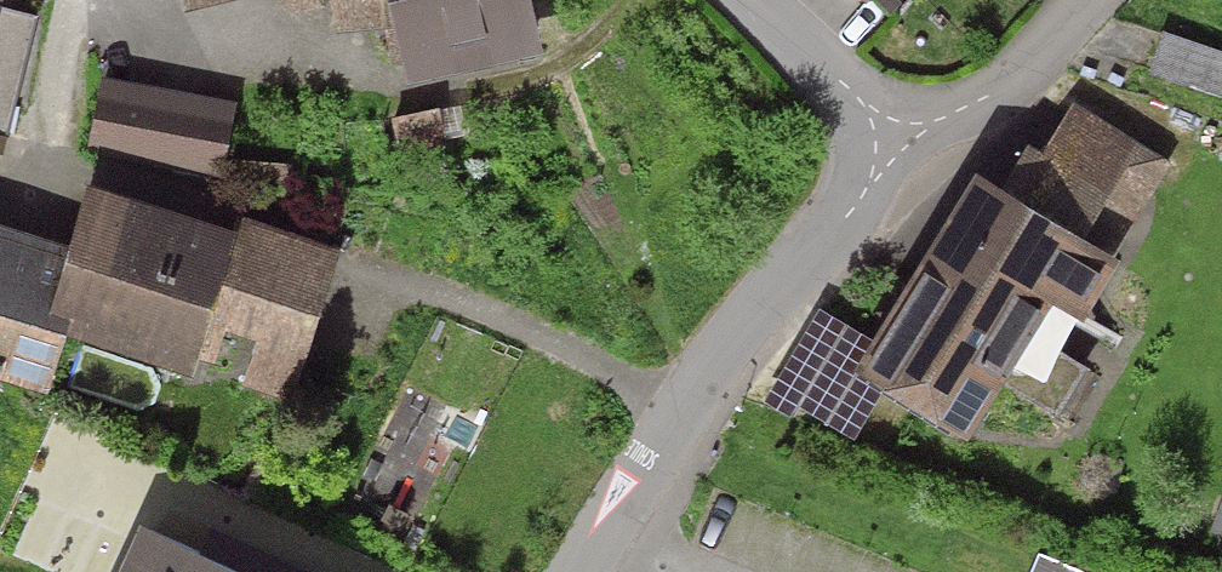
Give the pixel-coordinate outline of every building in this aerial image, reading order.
[(14,13),(17,0),(0,0),(0,10),(14,13)] [(341,19),(390,8),(389,0),(335,0),(341,19)] [(390,8),(404,71),(541,42),(532,0),(389,0),(390,8)] [(0,11),(0,136),(13,140),(42,20),(0,11)] [(1157,33),(1143,77),(1221,101),(1221,53),(1157,33)] [(235,105),(98,80),(84,154),(221,179),(235,105)] [(1175,163),(1076,104),(1011,212),(967,185),(852,375),(954,436),(990,375),(1056,415),(1082,371),(1045,349),(1060,323),(1073,331),(1175,163)] [(0,234),(0,390),(50,407),(72,342),(195,383),(199,369),(292,400),(341,252),(247,221),(241,238),(97,191),(75,259),(0,234)] [(144,530),(125,571),(240,571),(144,530)] [(1038,552),(1030,571),(1089,571),(1038,552)]
